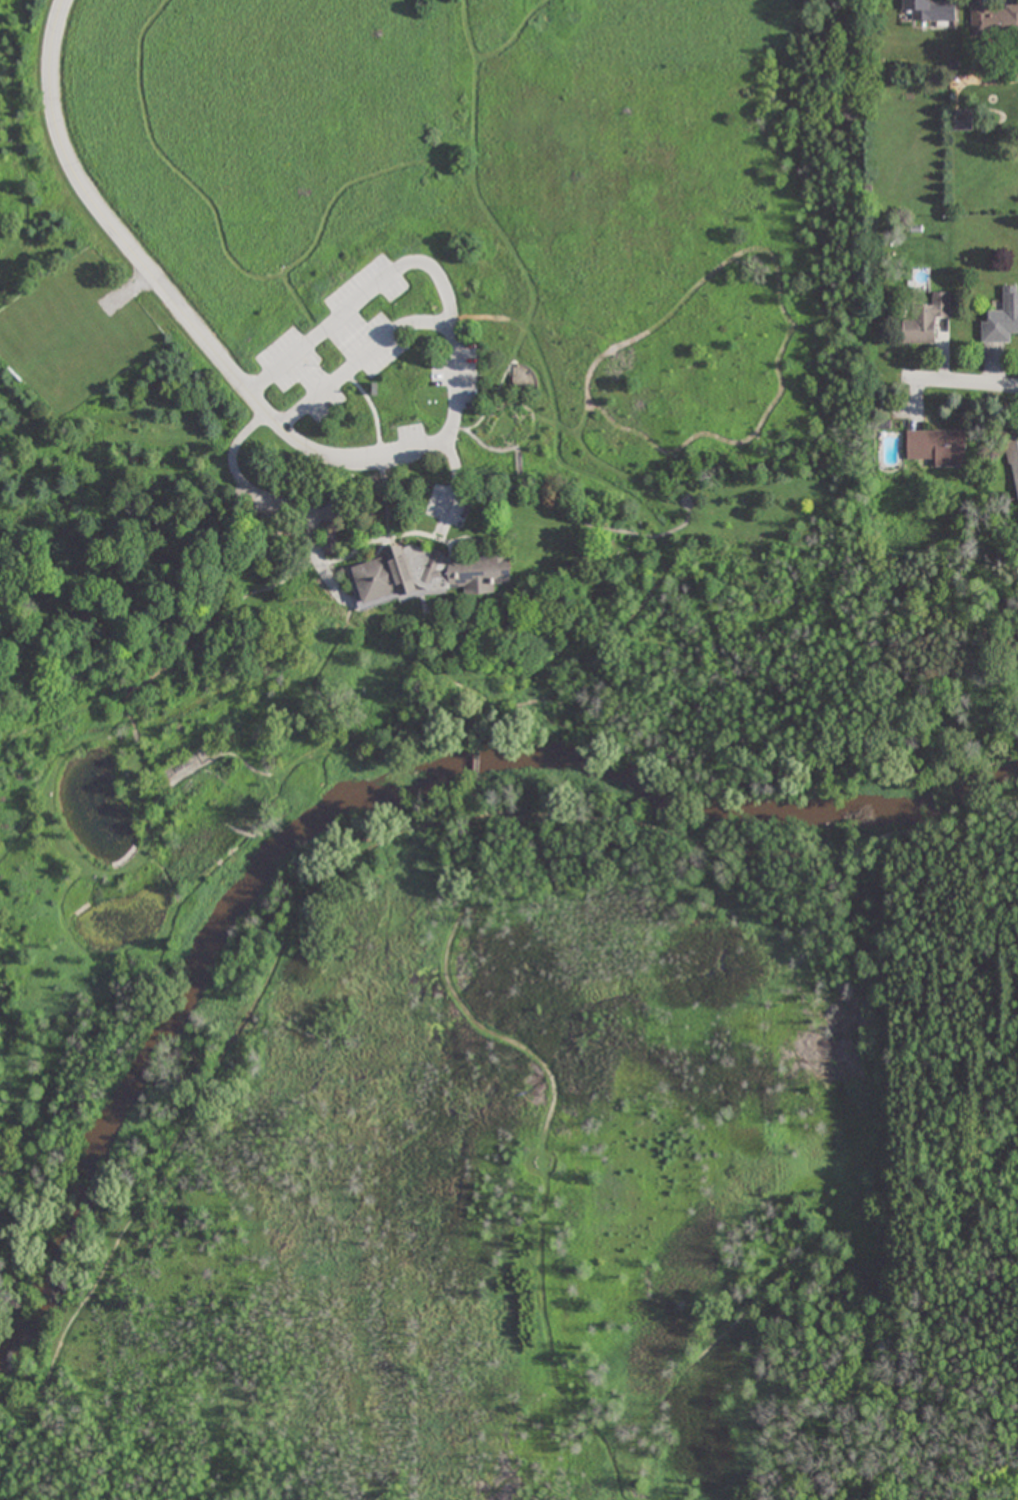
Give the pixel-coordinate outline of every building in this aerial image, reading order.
[(930,2),(930,0),(904,0),(904,12),(913,12),(913,22),(955,23),(956,3),(930,2)] [(972,7),(972,38),(1017,38),(1017,7),(972,7)] [(955,130),(973,130),(973,111),(955,111),(955,130)] [(1005,285),(1005,311),(984,311),(983,343),(1013,343),(1013,333),(1017,333),(1017,286),(1005,285)] [(904,344),(937,344),(937,321),(951,321),(951,291),(933,292),(933,304),(915,304),(915,316),(904,316),(904,344)] [(936,467),(967,467),(967,431),(908,430),(908,459),(936,459),(936,467)] [(323,525),(324,555),(340,554),(339,525),(323,525)] [(347,568),(360,612),(394,601),(407,601),(429,595),(436,595),(458,589),(465,589),(467,594),(497,594),(497,584),(513,584),(513,553),(476,553),(461,558),(450,558),(448,549),(399,546),(387,550),(387,556),(347,568)]
